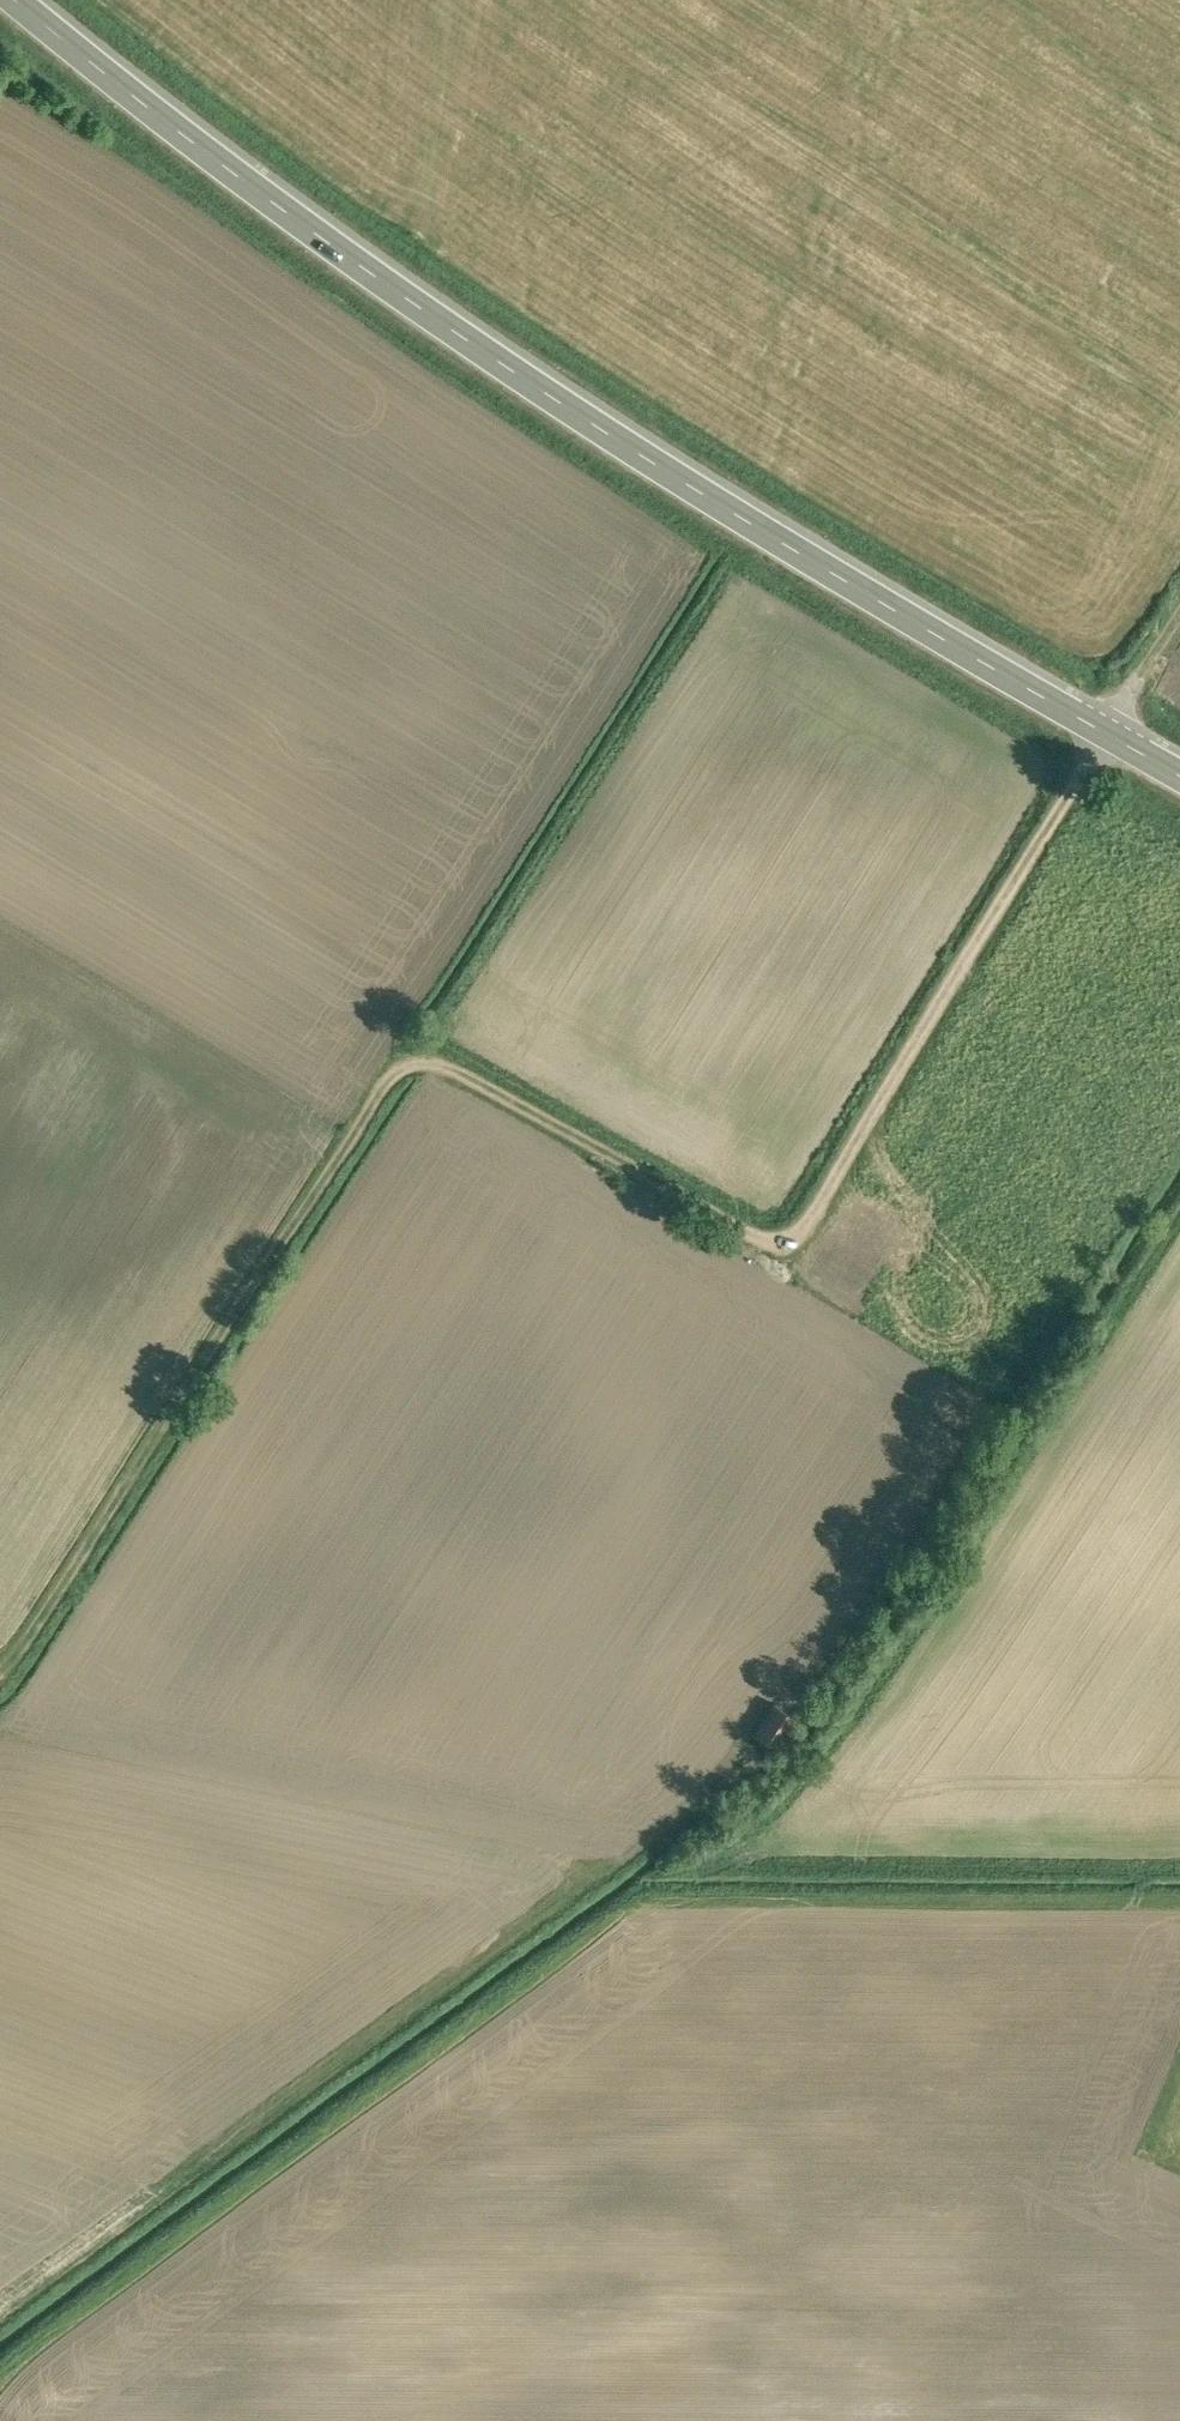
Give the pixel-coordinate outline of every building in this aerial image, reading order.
[(766,1733),(786,1740),(799,1704),(778,1697),(766,1733)]
